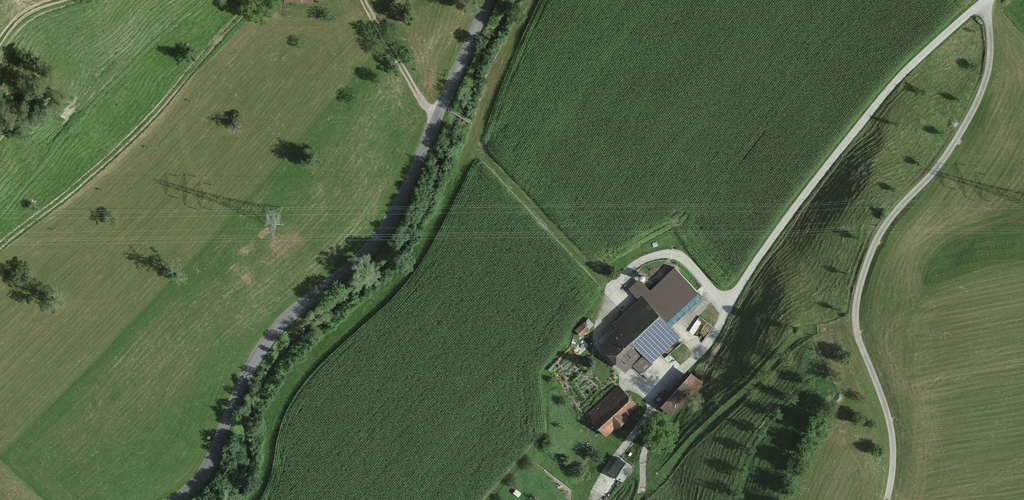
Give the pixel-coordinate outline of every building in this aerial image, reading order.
[(705,297),(678,268),(620,323),(625,328),(606,346),(627,369),(644,353),(653,363),(682,336),(673,327),(705,297)] [(596,328),(591,321),(578,332),(583,339),(596,328)] [(703,382),(692,373),(664,405),(674,414),(703,382)] [(640,407),(624,390),(593,420),(609,437),(640,407)] [(635,469),(627,463),(616,477),(624,483),(635,469)]
